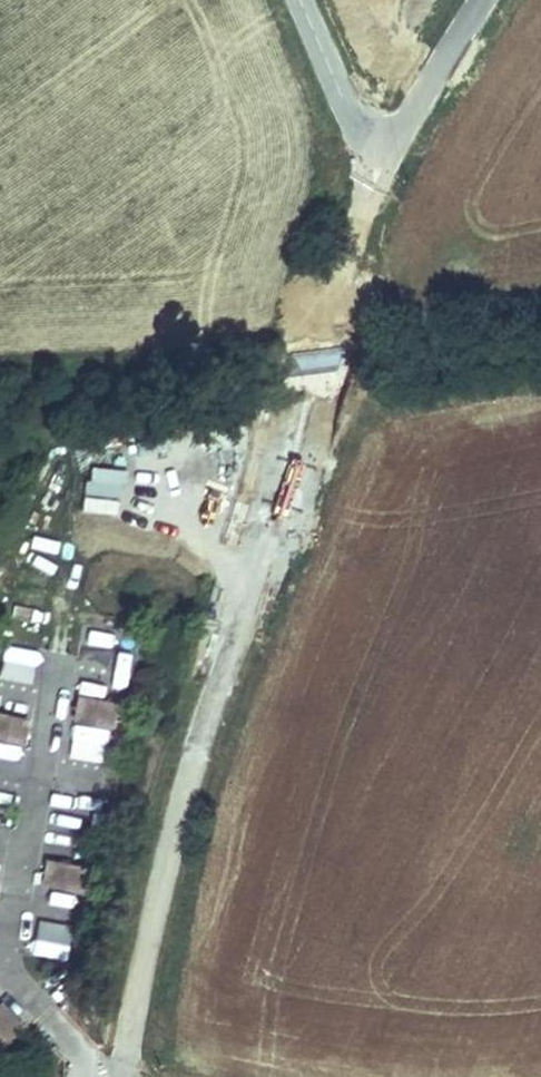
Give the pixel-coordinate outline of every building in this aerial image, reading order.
[(77,722),(111,729),(116,705),(82,698),(77,722)] [(20,743),(25,719),(0,714),(0,739),(20,743)] [(17,770),(17,755),(0,755),(0,771),(17,770)] [(45,886),(80,893),(84,868),(49,861),(45,886)] [(44,887),(36,946),(68,951),(76,892),(44,887)] [(23,1028),(0,1004),(0,1049),(23,1028)]
